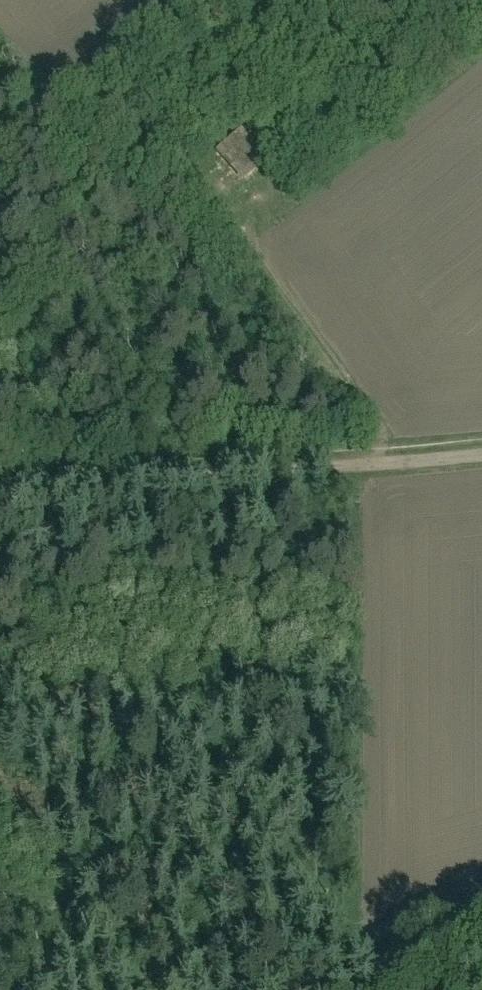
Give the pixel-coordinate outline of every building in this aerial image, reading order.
[(275,163),(244,130),(219,154),(251,186),(275,163)]
